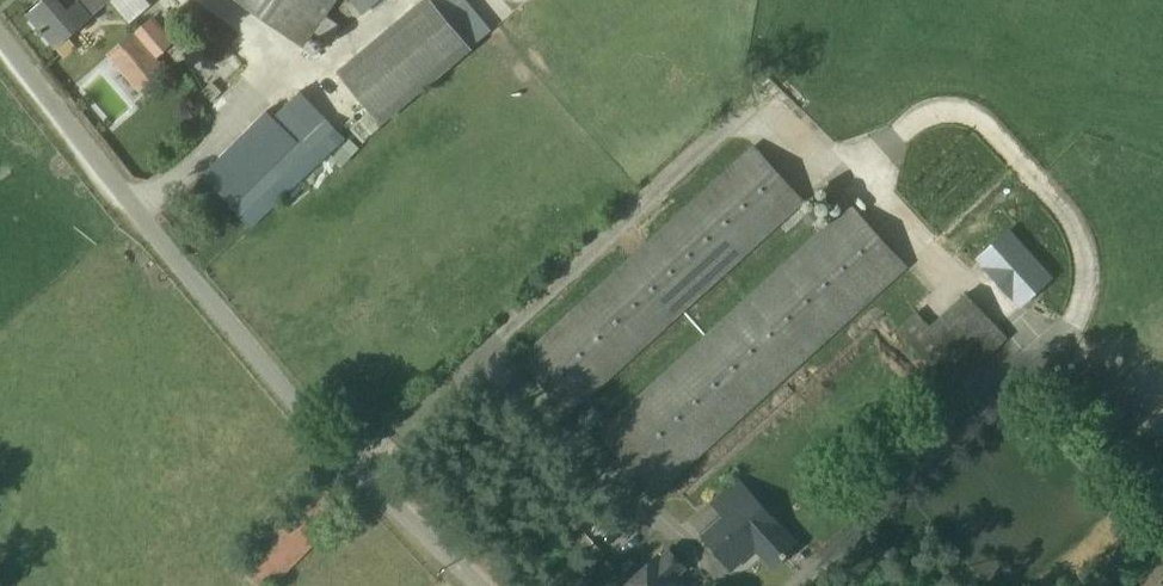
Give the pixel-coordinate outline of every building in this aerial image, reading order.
[(28,14),(55,45),(105,5),(111,0),(43,0),(44,1),(28,14)] [(302,44),(334,0),(240,0),(302,44)] [(494,32),(469,0),(421,0),(336,66),(373,112),(372,113),(379,121),(494,32)] [(378,0),(358,0),(366,10),(378,0)] [(153,16),(145,22),(164,47),(172,42),(153,16)] [(167,67),(134,30),(106,54),(140,92),(167,67)] [(278,119),(265,107),(244,128),(255,139),(278,119)] [(516,359),(568,415),(569,415),(804,202),(752,144),(516,359)] [(849,202),(595,432),(655,497),(906,268),(849,202)] [(896,329),(951,389),(1007,339),(963,294),(929,325),(915,311),(896,329)] [(748,492),(700,537),(730,570),(753,549),(770,568),(796,544),(748,492)] [(669,548),(625,585),(689,585),(680,575),(687,569),(669,548)]
